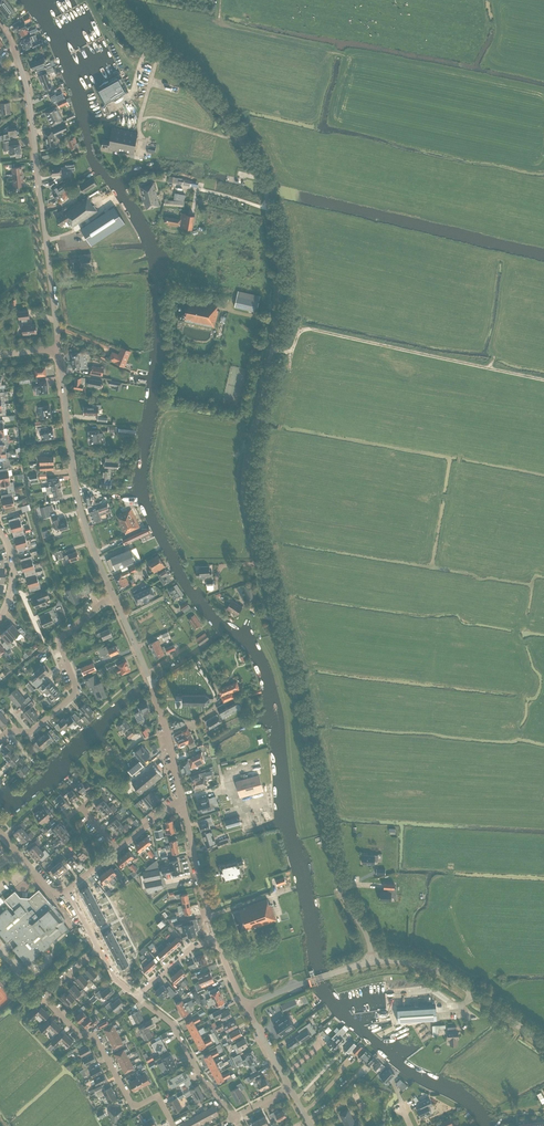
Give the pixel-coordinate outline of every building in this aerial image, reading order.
[(0,1),(0,8),(2,11),(10,5),(6,0),(1,0),(0,1)] [(13,14),(15,12),(10,5),(2,11),(8,18),(13,14)] [(20,25),(14,28),(16,33),(25,28),(25,29),(27,28),(24,23),(20,25)] [(28,33),(25,29),(25,28),(16,33),(19,38),(25,35),(28,33)] [(44,44),(42,39),(35,42),(33,39),(31,40),(29,37),(20,40),(24,50),(33,46),(34,49),(44,44)] [(36,60),(29,62),(32,70),(36,69),(37,72),(53,66),(49,57),(45,59),(44,57),(40,58),(40,59),(36,60)] [(47,74),(54,71),(53,67),(42,71),(44,74),(39,76),(40,80),(42,79),(45,89),(52,86),(47,74)] [(105,104),(128,91),(119,76),(96,89),(105,104)] [(55,104),(65,99),(64,98),(61,91),(58,93),(56,88),(51,91),(52,94),(49,95),(53,103),(54,102),(55,104)] [(69,98),(69,96),(66,98),(57,103),(59,107),(66,104),(67,107),(69,105),(69,104),(70,105),(72,104),(70,97),(69,98)] [(2,114),(10,113),(9,102),(4,103),(4,100),(0,100),(0,105),(1,105),(2,114)] [(61,121),(63,120),(56,106),(45,112),(51,126),(53,125),(54,127),(62,123),(61,121)] [(62,123),(54,127),(53,127),(54,132),(55,137),(56,136),(67,131),(66,124),(65,122),(62,123)] [(18,128),(9,129),(8,125),(3,129),(4,135),(0,135),(0,136),(0,140),(10,139),(10,136),(19,135),(18,128)] [(134,154),(138,132),(112,127),(110,141),(102,140),(101,147),(105,147),(105,149),(134,154)] [(57,146),(56,136),(55,137),(54,132),(52,132),(45,133),(48,148),(57,146)] [(68,140),(72,150),(81,146),(79,142),(77,143),(75,137),(73,138),(72,135),(65,138),(65,140),(65,141),(68,140)] [(16,154),(16,158),(21,157),(21,153),(20,145),(9,146),(9,141),(3,141),(4,151),(9,150),(10,155),(10,157),(14,156),(14,154),(16,154)] [(62,174),(62,172),(71,170),(70,164),(65,165),(66,167),(61,167),(50,169),(51,175),(62,174)] [(78,185),(84,193),(92,188),(91,186),(95,184),(91,177),(80,183),(78,185)] [(59,187),(58,188),(54,182),(51,184),(53,186),(51,188),(55,193),(53,194),(56,199),(62,195),(65,199),(71,195),(63,184),(60,186),(60,185),(58,186),(59,187)] [(144,186),(140,187),(144,202),(153,199),(152,196),(157,195),(153,183),(143,186),(144,186)] [(175,200),(184,201),(185,195),(176,193),(175,195),(166,194),(166,199),(175,200)] [(159,206),(157,195),(152,196),(153,199),(144,202),(146,209),(159,206)] [(70,224),(73,227),(97,211),(93,205),(92,206),(90,203),(91,202),(88,197),(65,212),(63,209),(58,212),(62,217),(57,220),(60,225),(65,222),(67,226),(70,224)] [(114,206),(81,229),(91,245),(125,223),(114,206)] [(168,224),(192,229),(194,215),(182,213),(181,219),(165,216),(165,222),(168,222),(168,224)] [(80,267),(81,271),(93,269),(91,253),(79,255),(79,259),(70,259),(71,272),(80,271),(80,268),(79,268),(79,267),(80,267)] [(260,295),(238,290),(235,306),(256,311),(260,295)] [(177,319),(178,319),(214,327),(218,310),(217,310),(218,304),(194,299),(193,300),(182,298),(177,319)] [(23,335),(37,333),(36,324),(27,325),(27,318),(29,318),(28,311),(18,312),(19,319),(22,319),(23,325),(22,325),(23,335)] [(119,355),(112,352),(109,360),(124,366),(127,360),(130,351),(122,348),(119,355)] [(73,369),(80,368),(84,368),(82,352),(78,353),(78,352),(71,353),(73,369)] [(90,373),(102,375),(104,368),(92,366),(90,373)] [(35,369),(36,376),(46,375),(45,368),(35,369)] [(83,385),(84,378),(82,377),(76,376),(75,383),(74,383),(74,388),(83,390),(83,385)] [(88,385),(101,388),(102,381),(89,378),(88,385)] [(39,379),(30,380),(30,383),(32,383),(33,387),(35,387),(36,394),(39,394),(48,393),(47,381),(39,382),(39,379)] [(121,383),(110,380),(109,385),(116,386),(116,390),(120,391),(121,383)] [(98,408),(101,409),(101,405),(92,404),(92,407),(84,407),(84,414),(98,414),(98,408)] [(45,418),(51,417),(50,406),(43,406),(43,407),(38,407),(39,414),(41,414),(41,419),(45,418)] [(41,428),(38,428),(38,432),(41,431),(42,440),(47,439),(54,438),(53,429),(48,430),(48,427),(41,428)] [(89,443),(100,443),(99,438),(103,438),(102,433),(99,433),(99,430),(89,431),(89,443)] [(8,446),(8,440),(1,440),(1,444),(0,444),(0,453),(6,452),(5,446),(8,446)] [(3,465),(10,464),(10,458),(7,458),(6,452),(0,453),(0,461),(3,461),(3,465)] [(129,453),(118,452),(118,457),(113,457),(112,458),(105,458),(105,468),(121,469),(122,463),(128,463),(129,453)] [(54,464),(54,457),(46,457),(46,456),(41,456),(41,457),(40,457),(41,470),(44,470),(54,469),(54,464)] [(10,464),(3,465),(3,468),(0,469),(0,478),(9,476),(8,470),(11,469),(10,464)] [(111,469),(103,468),(101,479),(100,486),(110,487),(111,480),(110,480),(111,469)] [(9,476),(0,478),(0,486),(7,485),(7,489),(14,487),(13,481),(11,482),(9,476)] [(50,483),(50,486),(46,487),(46,486),(42,487),(42,491),(44,491),(47,490),(61,488),(60,481),(57,482),(56,478),(48,479),(49,484),(50,483)] [(13,495),(16,495),(14,487),(7,489),(8,494),(2,495),(3,503),(14,501),(13,495)] [(59,495),(62,494),(61,488),(47,490),(47,492),(47,494),(49,494),(50,497),(51,496),(51,501),(60,499),(59,495)] [(83,492),(87,508),(88,507),(88,508),(94,506),(93,506),(95,505),(94,503),(96,503),(94,495),(91,496),(91,493),(89,494),(88,491),(83,492)] [(5,512),(16,510),(14,501),(3,503),(5,512)] [(90,515),(106,509),(109,508),(107,503),(99,506),(100,508),(98,508),(97,507),(94,508),(94,506),(88,508),(89,510),(88,510),(90,515)] [(39,508),(42,518),(50,516),(47,505),(39,508)] [(111,511),(110,507),(109,508),(106,509),(90,515),(93,522),(99,520),(102,519),(100,515),(111,511)] [(117,516),(126,534),(140,527),(131,509),(117,516)] [(19,516),(9,519),(11,527),(22,524),(19,516)] [(59,527),(60,530),(69,528),(67,521),(60,523),(58,517),(52,518),(55,528),(59,527)] [(14,535),(24,532),(22,524),(11,527),(14,535)] [(149,527),(123,539),(125,544),(151,531),(149,527)] [(16,543),(27,540),(24,532),(14,535),(16,543)] [(29,548),(27,540),(16,543),(18,552),(29,548)] [(141,555),(144,560),(157,552),(154,547),(141,555)] [(116,570),(116,569),(136,560),(131,549),(109,558),(111,565),(109,566),(112,572),(116,570)] [(78,557),(79,557),(78,554),(77,555),(76,551),(68,554),(65,555),(66,559),(70,558),(71,561),(78,558),(78,557)] [(147,561),(153,570),(154,573),(165,566),(158,554),(147,561)] [(20,559),(23,567),(33,564),(31,556),(20,559)] [(36,572),(33,564),(23,567),(25,575),(36,572)] [(199,577),(199,578),(205,578),(205,576),(212,575),(212,570),(210,570),(209,566),(201,567),(201,571),(196,571),(197,577),(199,577)] [(157,573),(161,579),(167,575),(169,574),(170,573),(168,570),(167,571),(165,568),(157,573)] [(122,578),(130,574),(128,570),(120,573),(121,576),(115,578),(120,588),(125,586),(125,585),(129,584),(126,577),(122,578)] [(28,583),(38,580),(36,572),(25,575),(28,583)] [(169,578),(171,577),(169,574),(167,575),(161,579),(164,584),(171,580),(169,578)] [(41,588),(38,580),(28,583),(30,591),(41,588)] [(80,599),(79,597),(91,591),(88,584),(76,589),(74,586),(65,590),(71,603),(80,599)] [(175,600),(181,596),(184,594),(177,584),(168,590),(175,600)] [(245,591),(247,600),(257,598),(254,584),(244,586),(246,591),(245,591)] [(149,599),(148,597),(155,594),(151,586),(133,595),(137,603),(143,600),(144,602),(149,599)] [(43,606),(47,604),(45,598),(49,596),(47,590),(36,594),(37,598),(33,600),(36,608),(43,605),(43,606)] [(232,612),(233,611),(238,614),(242,607),(232,600),(226,609),(232,612)] [(189,605),(187,601),(180,606),(183,610),(185,613),(191,608),(189,605)] [(52,618),(56,616),(53,609),(45,612),(47,617),(41,619),(44,627),(54,622),(52,618)] [(188,618),(195,629),(200,626),(199,626),(201,625),(194,615),(192,616),(192,615),(188,618)] [(12,624),(6,630),(13,638),(14,637),(16,639),(18,639),(26,633),(20,627),(17,630),(12,624)] [(102,635),(104,639),(112,635),(109,628),(100,632),(101,632),(97,633),(98,636),(102,635)] [(13,638),(6,630),(0,635),(5,641),(2,643),(7,649),(12,644),(9,641),(13,638)] [(161,634),(164,640),(170,637),(168,632),(161,634)] [(196,639),(200,645),(209,638),(205,633),(196,639)] [(149,644),(152,651),(161,647),(158,640),(155,641),(149,644)] [(107,645),(98,649),(101,655),(109,652),(111,656),(119,652),(119,651),(118,648),(118,649),(116,645),(109,649),(107,645)] [(164,654),(161,647),(152,651),(156,658),(162,655),(164,654)] [(240,657),(242,661),(247,658),(245,654),(243,655),(241,651),(239,652),(241,656),(240,657)] [(121,671),(122,674),(130,670),(126,661),(118,665),(119,668),(116,669),(117,672),(121,671)] [(93,662),(80,667),(84,675),(96,669),(93,662)] [(34,672),(39,677),(33,683),(36,687),(45,679),(43,677),(49,672),(43,665),(34,672)] [(94,691),(97,698),(106,694),(101,682),(97,683),(94,675),(85,679),(91,692),(94,691)] [(34,689),(28,682),(25,686),(31,692),(34,689)] [(42,694),(45,692),(47,695),(55,688),(51,682),(46,687),(43,684),(38,688),(42,694)] [(221,696),(223,702),(234,697),(232,692),(240,689),(237,682),(218,689),(221,696)] [(55,697),(60,693),(55,688),(47,695),(50,697),(47,699),(52,705),(57,700),(55,697)] [(22,702),(24,705),(31,699),(28,696),(25,699),(16,689),(8,695),(17,706),(22,702)] [(209,702),(209,701),(213,701),(213,698),(209,698),(209,697),(206,695),(182,695),(182,696),(176,696),(176,702),(182,702),(182,704),(204,704),(204,706),(206,706),(206,704),(209,702)] [(237,701),(235,703),(234,700),(231,699),(228,701),(217,707),(219,711),(219,712),(222,718),(241,708),(242,705),(240,702),(237,701)] [(38,716),(31,708),(34,705),(31,701),(24,707),(27,710),(23,713),(31,722),(38,716)] [(138,722),(144,719),(142,714),(141,714),(141,712),(150,708),(146,701),(137,705),(139,709),(134,711),(135,714),(134,714),(138,722)] [(92,717),(89,714),(92,712),(85,703),(79,708),(85,715),(82,717),(87,722),(92,717)] [(70,716),(65,720),(70,725),(72,728),(77,723),(76,722),(80,719),(75,713),(71,716),(70,716)] [(206,724),(209,729),(222,722),(219,716),(219,717),(217,714),(205,721),(206,724)] [(64,730),(70,725),(65,720),(63,717),(58,722),(58,723),(55,726),(60,732),(64,729),(64,730)] [(116,726),(120,731),(122,729),(125,732),(130,727),(124,719),(116,726)] [(181,726),(185,724),(184,723),(182,722),(181,722),(179,721),(176,722),(176,720),(170,721),(172,729),(178,727),(181,726)] [(196,745),(188,728),(182,731),(187,743),(188,743),(188,744),(190,748),(196,745)] [(47,732),(47,731),(42,736),(48,744),(54,739),(53,739),(54,738),(56,741),(60,737),(57,734),(56,735),(51,729),(47,732)] [(134,734),(130,729),(125,734),(129,739),(134,734)] [(141,732),(144,737),(149,734),(146,729),(141,732)] [(176,740),(179,747),(187,743),(182,731),(181,731),(181,730),(174,733),(176,737),(178,736),(179,739),(176,740)] [(43,748),(48,744),(42,736),(36,740),(37,741),(33,744),(38,750),(42,747),(43,748)] [(4,756),(8,761),(16,754),(12,749),(13,748),(8,743),(5,746),(9,751),(4,756)] [(135,752),(143,761),(150,755),(142,746),(135,752)] [(205,762),(201,752),(196,754),(190,757),(188,758),(189,761),(180,764),(183,775),(191,773),(190,769),(191,769),(205,762)] [(17,762),(19,764),(23,761),(21,758),(20,759),(16,754),(8,761),(13,766),(17,762)] [(26,763),(23,761),(19,764),(21,766),(16,770),(21,776),(29,769),(25,764),(26,763)] [(140,761),(128,771),(132,775),(144,766),(140,761)] [(153,766),(132,783),(141,794),(161,776),(153,766)] [(210,771),(206,772),(205,772),(206,775),(203,775),(204,777),(198,779),(192,781),(195,791),(201,789),(201,788),(207,787),(204,779),(208,778),(208,777),(212,776),(210,771)] [(204,777),(203,775),(206,775),(205,772),(206,772),(205,772),(190,776),(192,781),(198,779),(204,777)] [(259,774),(236,781),(240,797),(263,790),(259,774)] [(84,795),(87,792),(88,791),(91,788),(86,782),(86,783),(84,785),(81,782),(78,784),(75,781),(71,785),(76,791),(77,791),(76,790),(78,788),(83,794),(84,795)] [(120,787),(125,792),(130,788),(126,782),(120,787)] [(77,799),(78,800),(80,798),(72,790),(69,792),(66,789),(62,792),(67,799),(67,798),(69,796),(74,802),(77,799)] [(148,809),(158,800),(151,791),(143,797),(142,798),(149,807),(148,809)] [(60,794),(53,800),(58,806),(58,805),(60,803),(65,810),(68,807),(69,807),(71,806),(60,794)] [(98,810),(99,812),(108,804),(105,802),(108,799),(104,795),(99,799),(99,800),(100,799),(102,801),(95,806),(98,810)] [(199,812),(202,811),(203,812),(208,811),(207,809),(211,808),(210,803),(213,802),(213,804),(217,803),(216,796),(211,797),(208,798),(208,797),(198,800),(199,803),(197,804),(199,812)] [(110,807),(108,804),(99,812),(100,813),(101,813),(104,816),(110,810),(112,813),(111,814),(116,809),(113,804),(110,807)] [(42,807),(42,808),(39,810),(48,821),(50,820),(48,817),(51,814),(43,806),(42,807)] [(44,820),(46,823),(48,821),(39,810),(36,813),(35,812),(34,814),(41,823),(44,820)] [(111,829),(112,830),(121,823),(118,820),(121,818),(117,813),(112,818),(113,817),(115,820),(109,825),(111,828),(111,829)] [(241,823),(239,816),(225,820),(228,827),(241,823)] [(210,828),(209,825),(212,824),(210,817),(201,820),(202,823),(199,824),(201,831),(210,828)] [(165,829),(166,834),(175,832),(173,820),(165,821),(167,828),(165,829)] [(15,837),(17,839),(25,832),(23,829),(26,827),(22,822),(16,827),(17,827),(18,826),(20,828),(13,834),(16,837),(15,837)] [(52,826),(48,830),(51,833),(53,831),(56,834),(64,826),(63,825),(62,825),(60,822),(53,828),(52,826)] [(126,823),(123,825),(121,823),(112,830),(113,832),(114,831),(117,834),(123,829),(125,831),(124,832),(130,828),(126,823)] [(56,834),(58,836),(55,839),(54,839),(52,840),(54,843),(66,833),(68,832),(65,828),(66,828),(64,826),(56,834)] [(201,832),(206,847),(216,844),(211,829),(201,832)] [(30,832),(28,834),(25,832),(17,839),(18,840),(19,840),(21,843),(28,838),(30,840),(28,841),(29,841),(34,836),(30,832)] [(53,844),(55,846),(60,841),(62,844),(71,837),(70,835),(69,836),(66,833),(54,843),(53,844)] [(151,842),(147,836),(141,841),(146,847),(151,842)] [(30,855),(31,856),(40,849),(38,846),(41,844),(37,839),(31,844),(32,843),(34,846),(28,851),(31,854),(30,855)] [(165,845),(166,848),(178,846),(177,839),(170,841),(171,845),(169,846),(169,845),(165,845)] [(218,842),(220,847),(229,844),(227,839),(218,842)] [(140,852),(146,847),(141,841),(135,846),(140,852)] [(85,848),(86,849),(86,848),(81,843),(76,847),(79,849),(76,852),(84,860),(85,859),(85,858),(88,856),(83,849),(85,848)] [(42,851),(40,849),(31,856),(33,858),(33,857),(36,860),(42,855),(44,857),(43,858),(49,853),(45,849),(42,851)] [(79,864),(81,863),(76,856),(77,856),(72,851),(67,855),(70,857),(67,860),(75,868),(76,867),(76,866),(79,864)] [(130,863),(131,862),(130,860),(134,857),(129,851),(123,855),(128,861),(130,863)] [(122,866),(128,861),(123,855),(118,860),(122,866)] [(362,864),(374,864),(374,861),(377,861),(378,855),(374,855),(374,856),(363,855),(362,864)] [(56,860),(58,862),(56,865),(63,873),(65,872),(64,871),(67,869),(65,866),(67,864),(60,856),(56,860)] [(180,873),(178,860),(170,861),(171,866),(161,868),(162,871),(160,871),(159,868),(143,871),(147,891),(148,890),(148,893),(155,892),(154,889),(163,887),(160,875),(163,874),(163,875),(172,873),(172,875),(180,873)] [(242,861),(243,861),(242,861),(220,866),(223,881),(241,876),(239,867),(244,866),(242,861)] [(62,875),(63,873),(56,865),(53,867),(51,864),(46,868),(51,874),(50,872),(52,871),(58,877),(61,874),(62,875)] [(113,870),(111,867),(105,872),(110,878),(112,876),(115,874),(119,879),(123,876),(116,867),(113,870)] [(112,876),(110,878),(105,872),(99,877),(104,883),(108,880),(111,884),(115,880),(112,876)] [(395,884),(384,883),(384,888),(388,888),(388,892),(380,892),(379,900),(391,901),(391,897),(396,897),(396,889),(394,889),(395,884)] [(92,892),(88,886),(79,891),(82,897),(92,892)] [(7,942),(14,937),(19,943),(13,948),(24,962),(27,959),(30,962),(40,954),(39,952),(42,950),(43,951),(50,945),(49,944),(68,928),(62,922),(65,919),(39,889),(29,897),(20,897),(15,890),(5,899),(16,912),(13,915),(7,908),(0,914),(0,934),(7,942)] [(94,897),(92,892),(82,897),(85,902),(94,897)] [(97,903),(94,897),(85,902),(88,908),(97,903)] [(248,929),(248,930),(276,920),(270,904),(269,904),(267,899),(244,907),(244,909),(233,913),(240,932),(248,929)] [(190,906),(189,900),(182,901),(183,905),(181,906),(181,905),(178,906),(178,908),(190,906)] [(100,909),(97,903),(88,908),(91,913),(100,909)] [(393,922),(394,908),(384,907),(383,921),(393,922)] [(103,914),(100,909),(91,913),(94,919),(103,914)] [(106,920),(103,914),(94,919),(97,925),(106,920)] [(195,918),(186,920),(187,925),(186,925),(181,927),(182,932),(187,931),(188,937),(197,935),(196,931),(196,930),(198,928),(197,924),(196,923),(195,918)] [(157,924),(160,928),(166,923),(162,919),(157,924)] [(114,936),(111,930),(102,935),(105,941),(114,936)] [(173,938),(171,935),(169,937),(177,946),(181,942),(177,937),(174,940),(172,938),(173,938)] [(117,941),(114,936),(105,941),(108,946),(117,941)] [(172,950),(177,946),(169,937),(166,939),(169,942),(169,941),(171,943),(167,945),(172,950)] [(120,947),(117,941),(108,946),(111,952),(120,947)] [(167,955),(172,950),(167,945),(164,948),(163,947),(163,946),(161,944),(159,945),(167,955)] [(162,959),(167,955),(159,945),(157,947),(159,950),(160,949),(161,951),(158,954),(156,956),(159,960),(161,958),(162,959)] [(123,953),(120,947),(111,952),(114,957),(123,953)] [(126,958),(123,953),(114,957),(117,963),(126,958)] [(195,962),(196,964),(198,963),(199,966),(207,964),(203,954),(196,957),(197,961),(195,962)] [(129,964),(126,958),(117,963),(120,969),(129,964)] [(148,960),(146,958),(144,959),(152,969),(157,964),(155,963),(158,961),(155,958),(153,960),(152,959),(149,962),(148,961),(148,960)] [(147,973),(152,969),(144,959),(143,960),(142,961),(144,964),(145,963),(146,965),(143,968),(147,973)] [(95,976),(98,980),(103,975),(99,970),(96,972),(90,966),(85,971),(92,979),(95,976)] [(186,974),(181,968),(176,973),(181,978),(186,974)] [(212,976),(210,971),(205,974),(204,973),(197,976),(199,982),(212,976)] [(176,983),(181,978),(176,973),(171,978),(176,983)] [(86,984),(89,988),(94,983),(89,978),(87,980),(81,974),(75,979),(83,987),(86,984)] [(209,983),(214,981),(212,976),(199,982),(201,987),(203,986),(209,984),(209,983)] [(79,995),(82,998),(87,994),(82,989),(80,991),(74,984),(68,989),(76,997),(79,995)] [(167,992),(171,997),(176,993),(169,986),(166,988),(163,984),(155,991),(163,999),(167,996),(165,993),(167,992)] [(103,996),(105,999),(114,992),(109,986),(102,992),(100,989),(95,994),(99,999),(103,996)] [(207,1000),(209,1002),(222,996),(219,990),(210,994),(212,997),(207,1000)] [(77,1002),(69,993),(67,995),(65,992),(59,997),(66,1006),(69,1003),(72,1006),(77,1002)] [(224,1002),(222,996),(209,1002),(210,1005),(215,1002),(216,1006),(224,1002)] [(118,1013),(122,1009),(120,1007),(124,1003),(119,998),(112,1004),(110,1001),(105,1005),(110,1010),(113,1008),(118,1013)] [(182,1000),(176,1003),(179,1010),(185,1006),(182,1000)] [(133,1010),(130,1012),(131,1014),(136,1022),(143,1019),(137,1008),(135,1004),(131,1007),(133,1010)] [(87,1016),(83,1010),(86,1007),(84,1005),(79,1009),(81,1012),(75,1017),(80,1023),(87,1016)] [(397,1007),(398,1022),(436,1020),(435,1005),(397,1007)] [(182,1016),(189,1012),(185,1006),(179,1010),(182,1016)] [(28,1016),(32,1020),(38,1014),(44,1020),(49,1014),(42,1007),(39,1010),(36,1007),(30,1013),(28,1016)] [(221,1009),(218,1010),(210,1014),(211,1018),(215,1016),(216,1019),(221,1016),(223,1020),(232,1015),(228,1009),(223,1012),(221,1009)] [(82,1022),(86,1027),(90,1024),(92,1027),(99,1021),(95,1015),(92,1018),(89,1015),(82,1022)] [(186,1023),(189,1029),(196,1026),(194,1023),(200,1019),(198,1016),(192,1019),(186,1023)] [(287,1016),(273,1025),(281,1037),(295,1028),(287,1016)] [(50,1027),(56,1033),(61,1027),(53,1020),(50,1023),(48,1020),(41,1028),(45,1032),(50,1027)] [(145,1039),(152,1035),(148,1028),(154,1024),(151,1020),(145,1023),(146,1025),(139,1028),(145,1039)] [(223,1026),(227,1032),(231,1030),(237,1026),(234,1020),(228,1024),(223,1026)] [(312,1034),(316,1031),(310,1022),(298,1030),(300,1033),(286,1043),(290,1049),(312,1034)] [(116,1031),(116,1030),(114,1027),(117,1026),(116,1024),(113,1025),(104,1029),(108,1036),(116,1031)] [(437,1027),(437,1025),(434,1026),(431,1026),(432,1036),(435,1036),(438,1036),(438,1031),(442,1030),(442,1027),(437,1027)] [(205,1029),(204,1027),(198,1030),(196,1026),(189,1029),(193,1035),(205,1029)] [(457,1044),(457,1039),(458,1039),(457,1030),(456,1030),(456,1027),(447,1027),(448,1039),(450,1039),(450,1045),(457,1044)] [(331,1038),(332,1039),(339,1045),(340,1047),(345,1041),(340,1037),(346,1031),(342,1028),(331,1038)] [(116,1031),(108,1036),(111,1042),(120,1037),(117,1032),(120,1031),(119,1029),(116,1030),(116,1031)] [(196,1042),(203,1038),(201,1034),(206,1031),(205,1029),(193,1035),(196,1042)] [(233,1040),(233,1039),(242,1034),(239,1029),(229,1034),(231,1036),(227,1038),(230,1042),(233,1040)] [(51,1042),(56,1046),(62,1040),(67,1046),(73,1041),(65,1033),(62,1036),(60,1034),(51,1042)] [(125,1039),(122,1041),(120,1037),(111,1042),(114,1048),(123,1043),(126,1041),(125,1039)] [(158,1050),(160,1053),(167,1049),(161,1038),(152,1043),(156,1051),(158,1050)] [(204,1041),(203,1038),(196,1042),(200,1048),(206,1045),(212,1041),(210,1038),(204,1041)] [(233,1045),(234,1048),(235,1047),(236,1050),(235,1051),(237,1053),(242,1050),(241,1048),(248,1044),(244,1038),(236,1042),(237,1043),(233,1045)] [(327,1044),(334,1051),(339,1045),(332,1039),(327,1044)] [(356,1045),(353,1042),(352,1044),(350,1042),(344,1049),(349,1053),(356,1045)] [(364,1062),(368,1058),(367,1057),(368,1056),(369,1056),(370,1057),(372,1055),(368,1051),(368,1052),(359,1044),(353,1051),(356,1054),(360,1051),(362,1052),(358,1056),(364,1062)] [(80,1053),(82,1056),(92,1051),(88,1045),(80,1049),(79,1046),(73,1049),(76,1055),(80,1053)] [(124,1049),(115,1054),(118,1060),(127,1056),(127,1055),(125,1052),(128,1050),(127,1048),(124,1050),(124,1049)] [(211,1053),(204,1056),(208,1063),(214,1059),(212,1056),(218,1053),(217,1050),(211,1053)] [(249,1063),(250,1067),(257,1063),(251,1052),(244,1055),(246,1058),(243,1060),(240,1054),(233,1057),(237,1065),(243,1062),(245,1065),(249,1063)] [(85,1062),(81,1064),(84,1070),(90,1066),(88,1064),(96,1059),(93,1053),(83,1058),(85,1062)] [(131,1055),(130,1053),(127,1055),(127,1056),(118,1060),(122,1066),(130,1062),(128,1057),(131,1055)] [(163,1059),(164,1061),(158,1064),(161,1070),(167,1067),(169,1070),(176,1066),(170,1055),(163,1059)] [(373,1055),(370,1058),(368,1056),(367,1057),(368,1058),(364,1062),(369,1067),(373,1063),(375,1065),(378,1061),(373,1055)] [(222,1060),(218,1062),(216,1063),(214,1059),(208,1063),(211,1069),(223,1063),(222,1060)] [(135,1064),(132,1065),(130,1062),(122,1066),(125,1073),(134,1068),(133,1067),(136,1066),(135,1064)] [(384,1067),(379,1062),(376,1066),(381,1070),(384,1067)] [(214,1076),(221,1072),(218,1068),(220,1067),(224,1065),(223,1063),(211,1069),(214,1076)] [(99,1065),(91,1069),(90,1066),(84,1070),(87,1075),(91,1073),(93,1077),(103,1072),(99,1065)] [(389,1068),(388,1067),(381,1074),(383,1075),(381,1077),(387,1082),(395,1073),(390,1068),(389,1068)] [(145,1074),(141,1076),(140,1076),(145,1085),(151,1082),(146,1073),(147,1073),(145,1070),(143,1071),(145,1074)] [(170,1085),(172,1088),(184,1081),(186,1086),(192,1083),(189,1078),(190,1078),(186,1070),(170,1079),(172,1083),(170,1085)] [(249,1076),(251,1080),(260,1075),(258,1071),(249,1076)] [(232,1076),(231,1074),(230,1075),(228,1072),(222,1075),(221,1072),(214,1076),(218,1082),(224,1078),(226,1077),(228,1080),(233,1077),(232,1076)] [(139,1077),(135,1079),(139,1088),(145,1085),(140,1076),(141,1076),(140,1073),(138,1074),(139,1077)] [(104,1074),(91,1080),(90,1082),(95,1090),(105,1085),(103,1082),(107,1080),(104,1074)] [(255,1080),(261,1090),(269,1085),(265,1078),(262,1080),(261,1077),(255,1080)] [(134,1091),(139,1088),(135,1079),(130,1082),(129,1079),(127,1080),(128,1083),(129,1082),(134,1091)] [(244,1099),(240,1091),(244,1089),(241,1082),(237,1085),(238,1087),(231,1091),(237,1103),(244,1099)] [(408,1086),(404,1082),(399,1086),(403,1090),(408,1086)] [(205,1097),(198,1085),(194,1088),(192,1085),(189,1086),(182,1090),(184,1093),(190,1090),(196,1102),(205,1097)] [(99,1097),(105,1094),(106,1097),(104,1097),(103,1099),(104,1100),(104,1101),(105,1102),(106,1102),(108,1102),(109,1102),(116,1098),(111,1087),(105,1090),(104,1087),(96,1091),(99,1097)] [(174,1112),(182,1108),(178,1100),(185,1096),(182,1090),(172,1095),(174,1099),(168,1102),(174,1112)] [(432,1104),(429,1098),(418,1103),(420,1108),(417,1110),(420,1117),(427,1114),(431,1112),(428,1106),(432,1104)] [(363,1113),(366,1111),(364,1107),(365,1107),(364,1104),(363,1105),(361,1101),(358,1103),(359,1106),(355,1109),(356,1112),(361,1109),(363,1113)] [(219,1114),(214,1105),(208,1109),(212,1118),(219,1114)] [(111,1119),(119,1120),(122,1114),(119,1107),(112,1107),(108,1113),(111,1119)] [(96,1112),(99,1119),(106,1115),(103,1108),(96,1112)] [(208,1109),(201,1113),(205,1121),(212,1118),(208,1109)] [(277,1117),(279,1120),(286,1116),(283,1110),(279,1112),(277,1109),(270,1114),(273,1119),(277,1117)] [(359,1121),(355,1123),(348,1110),(340,1114),(346,1125),(361,1125),(359,1121)] [(205,1121),(201,1113),(194,1116),(199,1125),(205,1121)] [(194,1116),(187,1120),(190,1125),(197,1125),(199,1125),(194,1116)] [(264,1116),(258,1120),(261,1125),(265,1125),(268,1124),(264,1116)] [(156,1125),(152,1118),(142,1123),(144,1125),(155,1125),(156,1125)]
